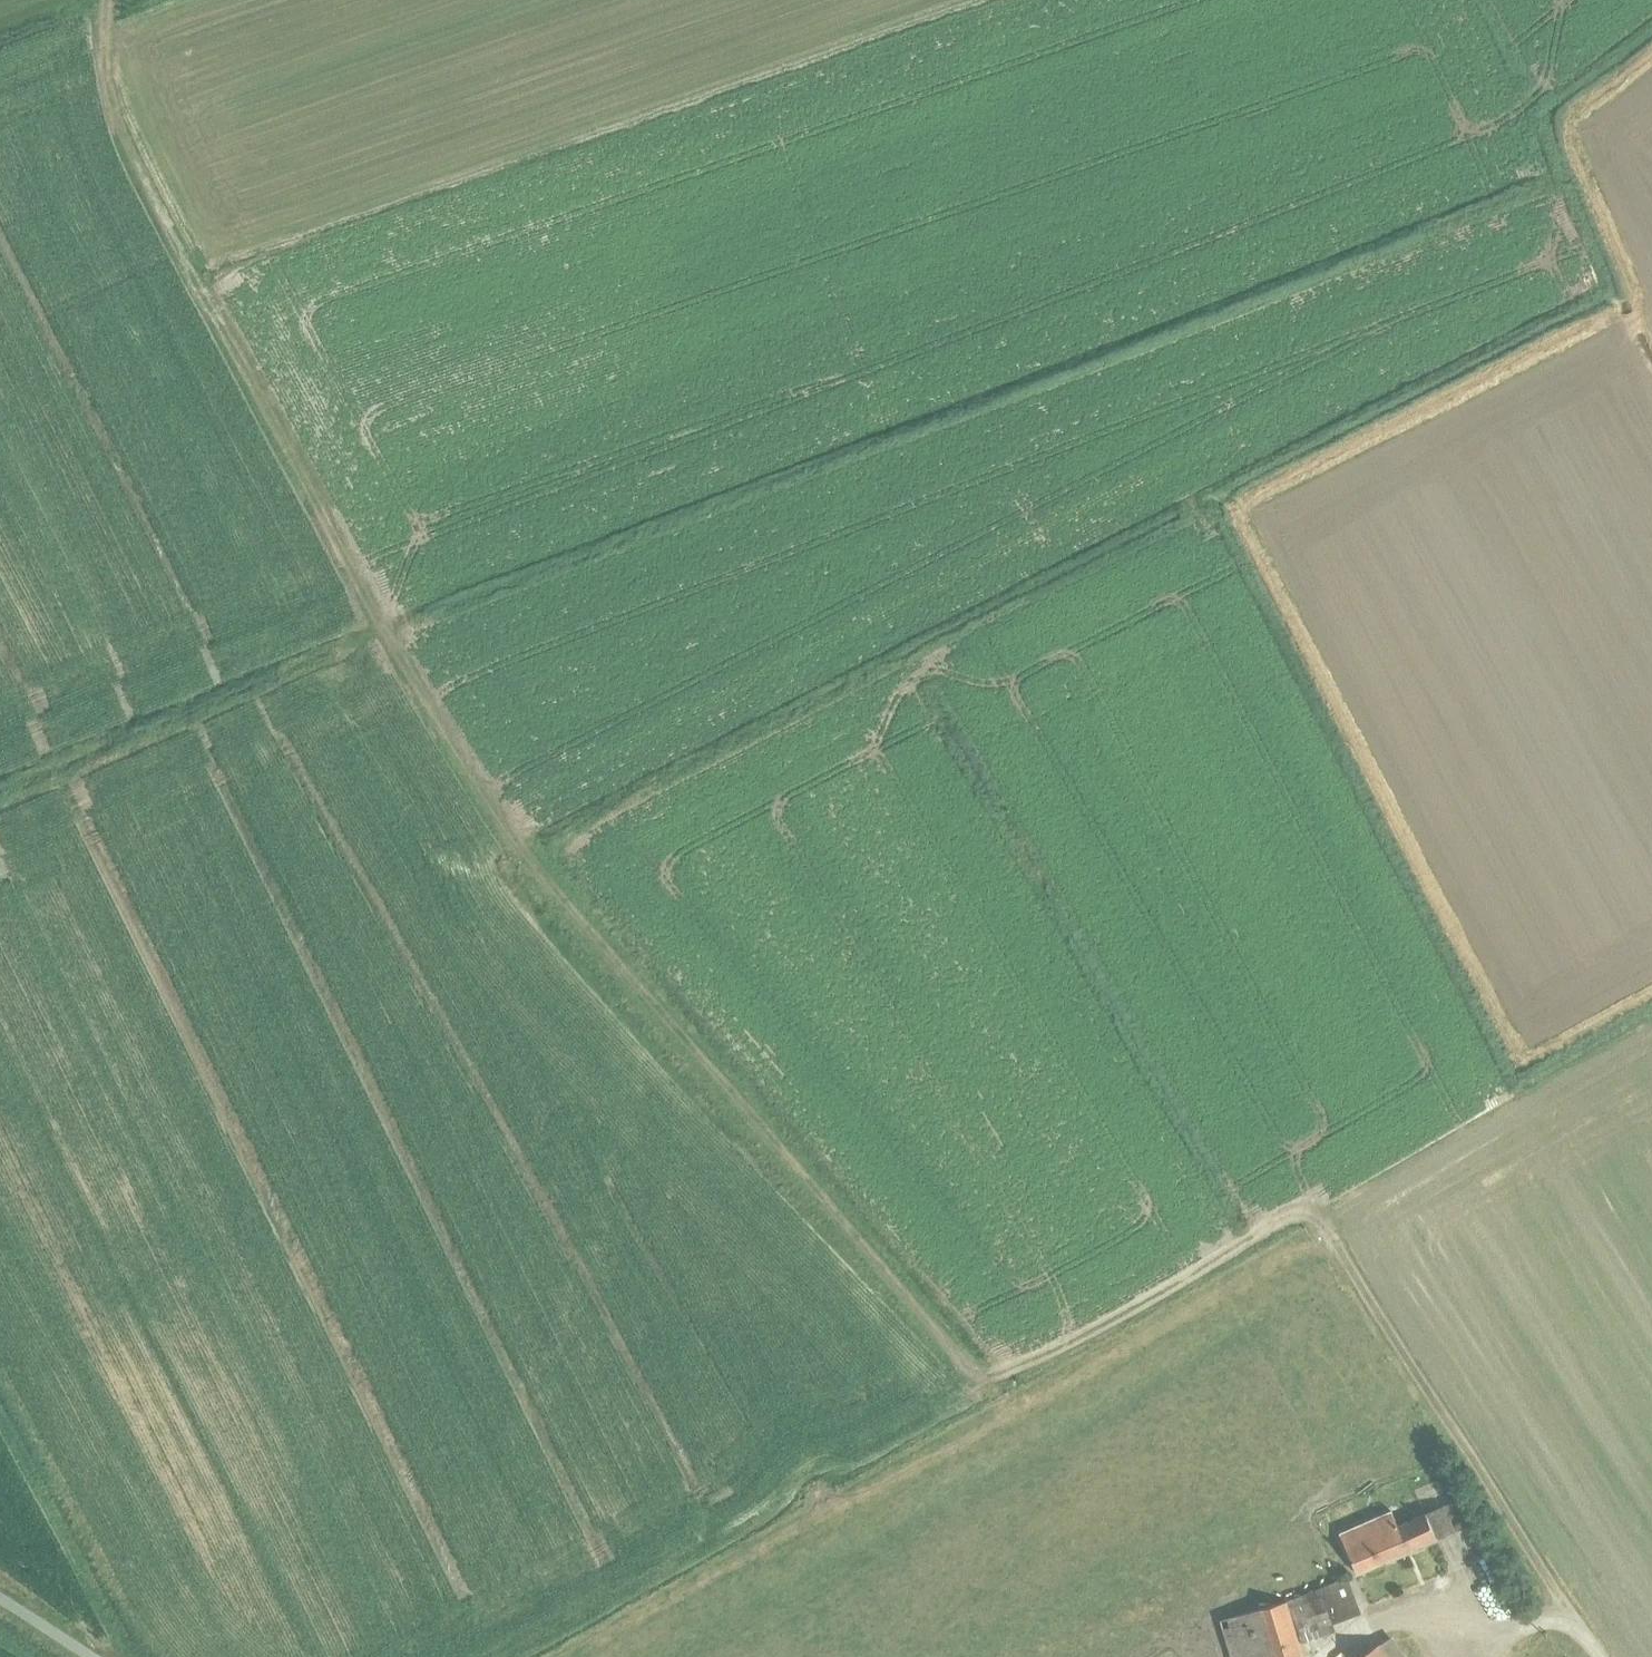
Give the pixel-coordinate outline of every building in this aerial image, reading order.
[(1391,1510),(1339,1533),(1357,1573),(1474,1523),(1463,1497),(1398,1524),(1391,1510)] [(1220,1620),(1231,1656),(1298,1656),(1305,1655),(1300,1642),(1336,1631),(1334,1623),(1362,1612),(1348,1576),(1287,1600),(1287,1601),(1220,1620)] [(1391,1635),(1357,1656),(1406,1656),(1391,1635)]
